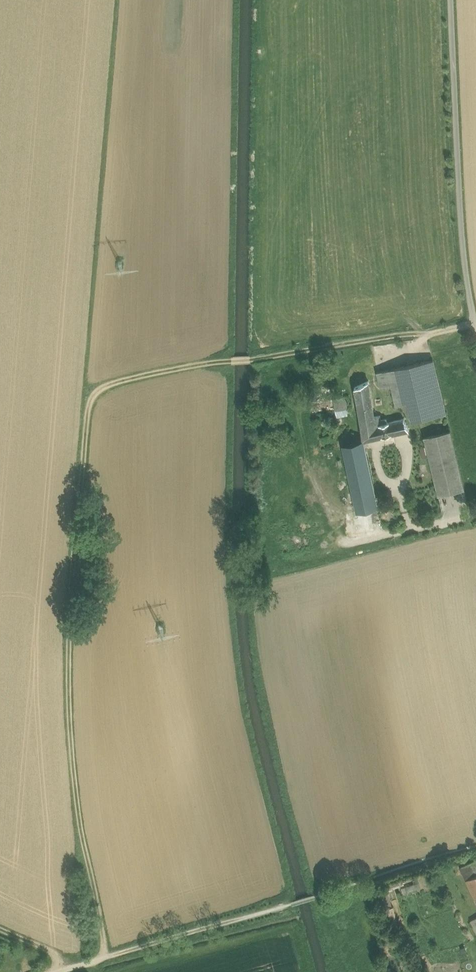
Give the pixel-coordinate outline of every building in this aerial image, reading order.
[(432,359),(387,369),(391,384),(396,404),(399,403),(411,420),(445,411),(432,359)] [(380,387),(391,384),(387,369),(376,371),(380,387)] [(386,421),(375,424),(374,416),(368,380),(353,385),(362,426),(363,439),(408,429),(402,418),(386,421)] [(336,408),(349,405),(348,399),(335,402),(336,408)] [(380,414),(374,416),(375,424),(386,421),(386,418),(381,418),(380,414)] [(424,436),(438,495),(464,488),(450,430),(424,436)] [(342,444),(344,452),(365,446),(363,439),(342,444)] [(344,452),(357,510),(378,505),(365,446),(344,452)] [(466,879),(475,874),(475,858),(459,867),(466,879)] [(475,899),(475,874),(466,879),(475,899)]
